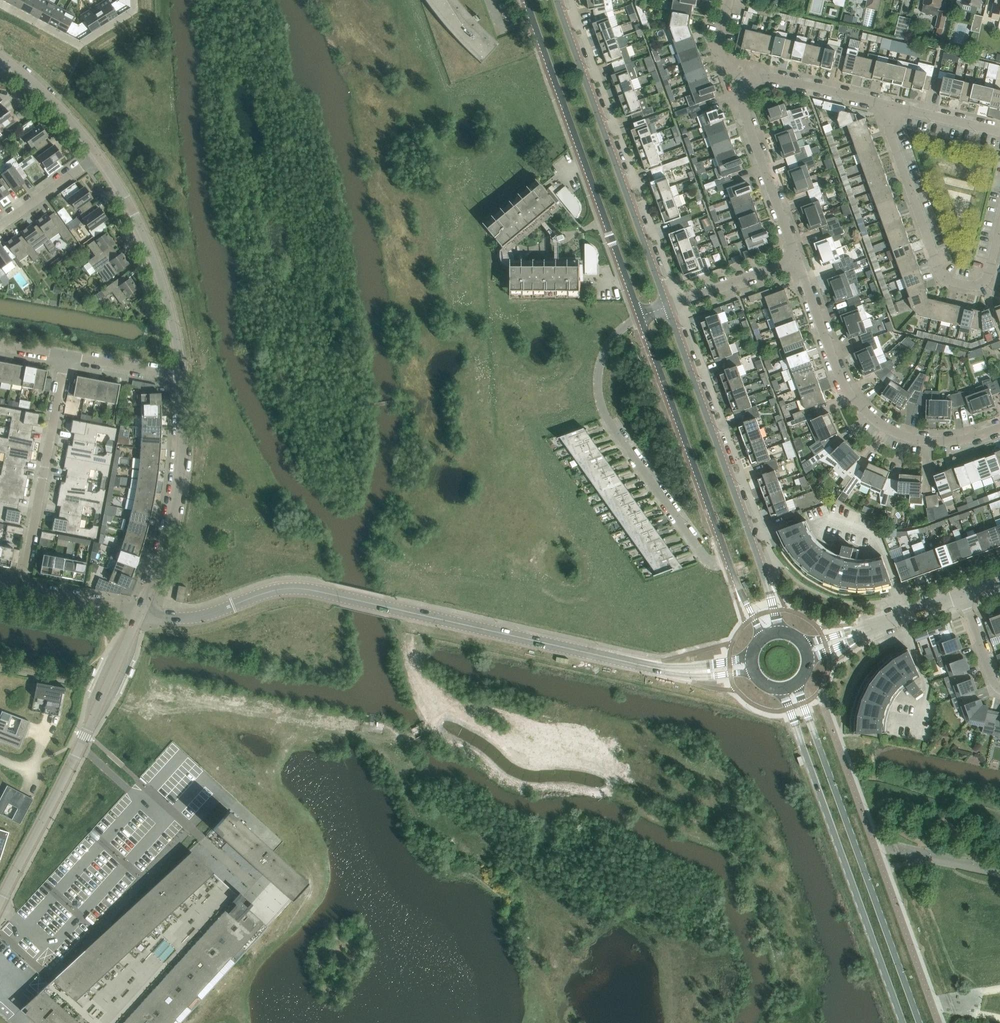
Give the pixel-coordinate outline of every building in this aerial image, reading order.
[(11,6),(20,10),(25,0),(14,0),(11,6)] [(32,9),(37,0),(25,0),(20,10),(29,15),(32,9)] [(32,9),(29,15),(38,20),(48,2),(44,0),(37,0),(32,9)] [(98,5),(108,21),(109,22),(131,8),(128,7),(117,1),(111,5),(108,0),(106,0),(98,5)] [(117,1),(128,7),(131,8),(130,0),(117,0),(117,1)] [(426,2),(426,3),(431,10),(437,17),(443,24),(449,31),(452,35),(457,41),(458,41),(464,48),(470,54),(477,61),(481,64),(498,44),(492,39),(486,34),(485,33),(479,26),(473,20),(468,14),(462,7),(461,6),(457,0),(456,0),(424,0),(426,2)] [(595,16),(607,12),(605,0),(586,0),(587,7),(589,7),(589,10),(594,9),(595,16)] [(865,8),(878,11),(880,0),(863,0),(867,1),(865,8)] [(942,0),(925,0),(922,12),(937,15),(939,8),(940,8),(942,0)] [(992,12),(999,14),(999,0),(994,0),(993,3),(994,4),(992,12)] [(697,5),(673,1),(672,12),(692,16),(693,5),(697,6),(697,5)] [(57,6),(48,2),(38,20),(47,25),(57,6)] [(109,22),(108,21),(98,5),(89,10),(101,28),(109,22)] [(56,29),(57,28),(66,11),(57,6),(47,25),(56,29)] [(641,7),(636,6),(639,15),(643,24),(649,22),(645,13),(644,13),(641,7)] [(771,17),(772,11),(759,8),(758,14),(771,17)] [(79,41),(101,28),(89,10),(81,16),(84,22),(78,25),(79,41)] [(943,29),(948,12),(939,10),(935,27),(943,29)] [(56,29),(79,41),(78,25),(72,22),(75,16),(66,11),(57,28),(56,29)] [(613,28),(607,12),(595,16),(597,22),(593,23),(594,26),(593,27),(595,34),(597,34),(613,28)] [(672,12),(669,28),(690,26),(692,16),(672,12)] [(971,31),(980,33),(984,16),(975,14),(971,31)] [(906,40),(911,19),(899,16),(894,37),(906,40)] [(740,31),(737,44),(742,45),(742,48),(742,49),(742,48),(745,49),(752,50),(752,51),(757,32),(758,26),(753,24),(752,31),(746,30),(746,32),(740,31)] [(613,28),(597,34),(599,40),(598,41),(599,44),(623,36),(624,36),(620,25),(613,28)] [(690,26),(669,28),(674,43),(693,36),(690,26)] [(757,32),(752,51),(752,50),(762,53),(766,34),(763,34),(763,32),(758,31),(758,32),(757,32)] [(778,31),(776,37),(772,56),(772,55),(782,57),(786,39),(788,33),(778,31)] [(771,56),(772,56),(776,37),(766,34),(762,53),(772,55),(771,56)] [(798,35),(796,42),(792,61),(792,60),(802,62),(806,44),(808,38),(798,35)] [(623,36),(599,44),(599,45),(600,45),(601,48),(602,48),(604,54),(626,46),(624,39),(624,38),(623,36)] [(674,43),(678,53),(697,46),(693,36),(674,43)] [(791,61),(792,61),(796,42),(786,39),(782,57),(792,60),(791,61)] [(841,55),(838,68),(844,70),(843,72),(843,73),(843,72),(853,74),(857,56),(861,41),(851,39),(848,49),(843,48),(841,55)] [(966,49),(975,51),(977,42),(969,40),(966,49)] [(811,66),(816,46),(806,44),(802,62),(811,64),(811,66)] [(833,67),(838,68),(841,55),(843,48),(843,47),(827,44),(826,49),(822,67),(831,69),(831,70),(832,70),(832,69),(833,67)] [(604,54),(603,54),(603,55),(605,62),(607,62),(608,65),(612,63),(614,68),(632,62),(626,46),(604,54)] [(678,53),(682,63),(701,57),(697,46),(678,53)] [(826,49),(816,46),(811,66),(812,66),(812,65),(822,67),(826,49)] [(657,49),(652,51),(656,61),(661,60),(659,54),(657,49)] [(863,78),(863,77),(873,79),(879,56),(869,53),(867,59),(863,78)] [(867,59),(857,56),(853,74),(863,77),(863,78),(867,59)] [(879,56),(873,79),(883,81),(882,83),(883,83),(888,58),(879,56)] [(701,57),(682,63),(685,74),(704,67),(701,57)] [(656,61),(660,71),(664,70),(662,65),(666,63),(664,58),(661,60),(656,61)] [(883,82),(893,84),(898,60),(888,58),(883,83),(883,82)] [(898,60),(893,84),(902,86),(902,87),(907,68),(908,63),(898,60)] [(613,78),(611,79),(614,86),(616,86),(615,86),(631,80),(638,78),(634,68),(636,67),(634,61),(632,62),(614,68),(616,74),(612,75),(613,78)] [(919,62),(917,70),(913,89),(922,91),(922,92),(923,92),(923,91),(924,89),(929,90),(935,66),(919,62)] [(685,74),(689,84),(708,77),(704,67),(685,74)] [(668,68),(664,70),(660,71),(663,81),(668,80),(672,79),(668,68)] [(903,86),(913,89),(917,70),(907,68),(902,87),(903,87),(903,86)] [(656,71),(652,73),(655,83),(660,81),(656,71)] [(940,93),(940,95),(939,96),(940,96),(940,95),(950,98),(954,79),(955,75),(940,71),(935,92),(940,93)] [(708,77),(689,84),(693,94),(715,86),(712,87),(708,77)] [(636,88),(641,86),(638,78),(633,80),(636,88)] [(964,82),(954,79),(950,98),(960,100),(959,101),(960,101),(964,82)] [(635,90),(631,80),(615,86),(616,86),(618,92),(617,92),(618,96),(635,90)] [(660,81),(655,83),(659,93),(664,91),(660,81)] [(974,84),(964,82),(960,101),(960,100),(970,102),(974,84)] [(984,86),(974,84),(970,102),(979,105),(979,106),(984,86)] [(686,96),(690,107),(688,107),(690,113),(707,107),(705,101),(716,97),(714,92),(717,91),(715,86),(693,94),(686,96)] [(994,89),(984,86),(979,106),(980,106),(980,105),(990,107),(994,89)] [(999,110),(999,109),(999,90),(994,89),(990,107),(999,109),(999,111),(999,110)] [(621,106),(622,107),(639,100),(635,90),(618,96),(618,97),(619,96),(620,100),(621,100),(623,106),(621,106)] [(772,90),(765,93),(768,99),(774,97),(772,90)] [(645,98),(639,100),(622,107),(624,114),(626,114),(627,116),(631,115),(633,120),(654,113),(652,106),(649,108),(645,98)] [(813,99),(815,105),(823,107),(825,101),(813,98),(813,99)] [(858,121),(856,115),(857,115),(857,114),(856,114),(845,111),(846,106),(825,101),(823,107),(823,109),(840,113),(838,120),(841,128),(847,125),(858,121)] [(784,125),(795,121),(801,118),(810,115),(807,107),(807,106),(792,110),(787,111),(784,104),(766,110),(771,122),(781,119),(784,125)] [(707,107),(690,113),(692,119),(698,117),(701,127),(704,126),(726,118),(725,113),(722,114),(720,109),(709,112),(707,107)] [(0,115),(0,133),(5,130),(11,131),(12,125),(16,121),(12,115),(9,112),(2,117),(0,115)] [(659,121),(657,115),(634,123),(636,129),(632,130),(633,133),(631,133),(634,141),(635,141),(657,133),(654,123),(659,121)] [(779,147),(797,140),(795,133),(799,131),(805,129),(801,118),(795,121),(784,125),(786,131),(775,135),(779,147)] [(865,118),(858,121),(847,125),(851,134),(868,128),(865,119),(866,118),(865,118)] [(707,132),(702,134),(703,138),(708,136),(727,129),(723,119),(704,126),(707,132)] [(34,146),(37,151),(48,143),(44,138),(47,136),(40,125),(36,128),(31,122),(31,121),(17,131),(17,132),(17,131),(22,139),(24,137),(31,147),(32,147),(34,146)] [(851,134),(854,144),(873,137),(872,137),(868,128),(851,134)] [(731,139),(727,129),(708,136),(712,146),(731,139)] [(825,133),(829,142),(834,140),(831,131),(825,133)] [(657,133),(635,141),(638,147),(637,147),(638,151),(655,145),(660,143),(657,133)] [(873,137),(854,144),(858,154),(875,147),(872,138),(873,137)] [(734,150),(731,139),(712,146),(715,156),(734,150)] [(797,140),(779,147),(784,159),(786,158),(794,155),(797,161),(813,155),(812,154),(810,148),(809,145),(800,147),(797,140)] [(838,150),(834,140),(829,142),(832,152),(838,150)] [(48,143),(37,151),(35,152),(39,157),(38,158),(45,168),(44,169),(49,176),(47,177),(48,178),(63,167),(63,166),(62,166),(57,160),(62,156),(56,149),(55,146),(51,148),(48,143)] [(655,145),(638,151),(638,152),(638,151),(640,155),(640,154),(643,161),(659,155),(655,145)] [(858,154),(861,163),(880,156),(879,157),(875,147),(858,154)] [(738,159),(734,150),(715,156),(719,167),(741,159),(741,158),(738,159)] [(832,152),(836,162),(841,160),(838,150),(832,152)] [(659,155),(643,161),(641,161),(644,169),(645,169),(647,171),(651,170),(653,175),(664,171),(689,162),(687,156),(662,165),(659,155)] [(790,170),(788,171),(792,183),(810,176),(808,169),(816,165),(813,155),(797,161),(799,167),(790,170)] [(861,163),(865,173),(882,166),(879,157),(880,157),(880,156),(861,163)] [(2,174),(12,187),(11,187),(14,191),(22,185),(23,184),(24,183),(23,183),(22,180),(27,176),(14,158),(0,167),(0,171),(2,174)] [(715,168),(719,178),(715,180),(717,186),(732,180),(730,175),(742,170),(740,165),(743,164),(741,159),(719,167),(715,168)] [(845,169),(841,160),(836,162),(839,171),(845,169)] [(698,163),(693,164),(697,175),(705,172),(701,162),(698,163)] [(865,173),(868,182),(887,176),(887,175),(886,176),(882,166),(865,173)] [(839,171),(843,181),(848,179),(845,169),(839,171)] [(650,185),(653,193),(670,187),(664,171),(653,175),(655,180),(650,182),(651,185),(650,185)] [(11,187),(12,187),(2,174),(4,177),(0,180),(0,200),(9,194),(6,191),(11,187)] [(807,191),(810,197),(821,193),(818,182),(813,183),(810,176),(792,183),(797,195),(807,191)] [(868,182),(872,192),(889,186),(886,176),(887,176),(868,182)] [(843,181),(846,190),(851,188),(848,179),(843,181)] [(732,180),(717,186),(719,192),(727,189),(731,199),(753,191),(751,186),(748,187),(746,181),(736,185),(733,180),(732,180)] [(76,183),(76,182),(61,192),(61,193),(67,201),(69,200),(76,210),(78,208),(82,213),(93,206),(89,200),(92,198),(90,196),(85,188),(80,191),(75,184),(76,183)] [(561,207),(543,185),(542,184),(489,229),(501,244),(500,245),(500,246),(500,247),(499,248),(499,249),(499,250),(498,251),(498,252),(498,254),(498,256),(498,257),(498,258),(499,260),(500,262),(501,264),(502,266),(503,267),(504,267),(506,269),(507,270),(509,271),(511,272),(511,291),(581,291),(581,290),(581,261),(580,261),(548,261),(544,261),(525,261),(516,261),(512,249),(519,243),(545,221),(561,207)] [(578,201),(572,194),(566,186),(556,194),(576,218),(577,217),(578,216),(578,215),(579,214),(580,213),(580,212),(580,211),(580,210),(580,208),(580,207),(580,206),(580,205),(580,204),(579,203),(578,202),(578,201)] [(893,195),(889,186),(872,192),(875,202),(894,195),(893,195)] [(674,197),(670,187),(653,193),(654,193),(657,199),(656,199),(657,203),(656,203),(657,203),(674,197)] [(699,188),(694,190),(698,200),(702,198),(699,188)] [(855,198),(851,188),(846,190),(850,200),(855,198)] [(753,191),(731,199),(735,209),(753,202),(750,192),(753,191)] [(825,203),(821,193),(810,197),(812,203),(801,207),(805,219),(824,212),(821,205),(825,203)] [(674,197),(657,203),(658,207),(659,206),(662,213),(678,207),(683,205),(679,195),(674,197)] [(896,205),(893,195),(894,195),(875,202),(879,211),(896,205)] [(850,200),(853,210),(858,208),(855,198),(850,200)] [(753,202),(735,209),(738,219),(757,212),(753,202)] [(901,214),(900,214),(896,205),(879,211),(882,221),(901,214)] [(99,208),(96,211),(93,206),(82,213),(80,214),(84,220),(83,220),(90,230),(89,231),(93,237),(107,228),(103,222),(107,219),(101,211),(99,208)] [(58,211),(66,224),(73,220),(66,207),(58,211)] [(681,217),(678,207),(662,213),(660,213),(663,221),(664,220),(665,223),(670,222),(672,227),(683,223),(692,220),(690,214),(681,217)] [(853,210),(857,219),(862,217),(858,208),(853,210)] [(761,222),(757,212),(738,219),(742,229),(761,222)] [(824,212),(805,219),(810,231),(820,227),(823,233),(841,226),(838,218),(836,217),(826,219),(824,212)] [(36,222),(38,224),(54,247),(55,247),(50,240),(59,233),(64,240),(70,236),(54,213),(48,217),(44,217),(36,222)] [(901,214),(882,221),(886,230),(903,224),(900,215),(901,214)] [(865,227),(862,217),(857,219),(860,229),(865,227)] [(670,237),(669,237),(672,245),(673,245),(673,244),(689,239),(694,237),(695,236),(692,226),(694,225),(692,220),(683,223),(672,227),(674,232),(669,234),(670,237)] [(761,222),(742,229),(746,239),(767,231),(764,232),(761,222)] [(33,228),(32,227),(32,226),(21,233),(23,235),(34,251),(35,251),(44,244),(49,251),(54,247),(38,224),(33,228)] [(886,230),(889,240),(908,233),(907,233),(903,224),(886,230)] [(825,239),(814,243),(819,255),(837,249),(834,242),(841,238),(840,234),(844,233),(842,226),(841,226),(823,233),(825,239)] [(869,236),(865,227),(860,229),(864,238),(869,236)] [(769,237),(767,231),(746,239),(749,250),(743,252),(746,259),(761,254),(758,247),(768,243),(766,238),(769,237)] [(889,240),(893,250),(910,243),(907,234),(908,233),(889,240)] [(115,251),(111,245),(113,244),(112,241),(106,234),(101,237),(100,236),(87,246),(87,247),(88,246),(95,256),(88,261),(89,262),(84,266),(87,271),(115,251)] [(14,238),(6,244),(7,245),(7,244),(16,257),(19,262),(29,255),(34,262),(39,258),(40,258),(35,251),(34,251),(23,235),(18,239),(17,237),(16,236),(16,237),(14,238)] [(728,246),(724,236),(720,237),(723,247),(728,246)] [(864,238),(867,248),(872,246),(869,236),(864,238)] [(689,239),(673,244),(673,245),(675,251),(676,255),(675,255),(697,247),(697,245),(698,244),(696,239),(695,239),(694,237),(689,239)] [(913,252),(910,243),(893,250),(896,259),(915,252),(913,252)] [(5,274),(6,274),(15,267),(11,261),(16,257),(7,244),(7,245),(2,248),(0,245),(0,267),(5,274)] [(586,244),(585,244),(585,275),(598,275),(598,266),(598,256),(598,255),(597,254),(597,253),(597,252),(597,251),(596,250),(595,249),(595,248),(594,247),(592,246),(591,245),(589,244),(587,244),(586,244)] [(876,256),(872,246),(867,248),(870,257),(876,256)] [(697,247),(675,255),(676,255),(677,259),(678,258),(680,264),(680,265),(701,257),(697,247)] [(834,263),(836,269),(848,265),(844,254),(839,255),(837,249),(819,255),(823,267),(834,263)] [(119,256),(115,251),(87,271),(90,275),(95,271),(96,273),(103,268),(111,278),(124,269),(123,268),(128,265),(123,257),(121,254),(119,256)] [(915,253),(915,252),(896,259),(899,269),(917,262),(914,253),(915,253)] [(721,253),(714,255),(717,261),(723,259),(721,253)] [(879,265),(876,256),(870,257),(874,267),(879,265)] [(701,257),(679,265),(682,273),(683,272),(684,275),(689,274),(690,279),(710,272),(705,258),(702,259),(701,257)] [(827,279),(832,291),(850,284),(847,277),(852,276),(850,271),(859,268),(857,262),(848,265),(836,269),(838,275),(827,279)] [(920,272),(917,262),(899,269),(903,278),(922,272),(922,271),(920,272)] [(874,267),(877,277),(883,275),(879,265),(874,267)] [(922,272),(903,278),(906,288),(924,282),(921,272),(922,272)] [(104,295),(105,297),(112,292),(120,303),(133,294),(132,293),(137,289),(130,279),(128,280),(124,275),(95,295),(98,299),(104,295)] [(877,277),(881,286),(886,284),(883,275),(877,277)] [(908,298),(929,291),(927,291),(924,282),(906,288),(910,297),(908,298)] [(850,284),(832,291),(836,303),(847,299),(849,305),(861,301),(858,294),(857,294),(853,283),(850,284)] [(890,294),(886,284),(881,286),(884,296),(890,294)] [(769,306),(769,307),(789,300),(785,289),(771,295),(769,289),(749,296),(751,302),(765,297),(769,306)] [(912,308),(916,312),(929,298),(928,298),(926,292),(928,291),(929,291),(908,298),(912,308)] [(884,296),(888,306),(893,304),(890,294),(884,296)] [(929,298),(916,312),(920,316),(931,318),(936,299),(935,300),(929,299),(929,298)] [(936,299),(931,318),(941,321),(945,303),(936,300),(936,299)] [(793,310),(789,300),(769,307),(773,317),(793,310)] [(851,312),(840,315),(845,327),(863,321),(867,319),(861,301),(849,305),(851,312)] [(941,321),(951,323),(956,304),(955,304),(955,305),(945,303),(941,321)] [(897,313),(893,304),(888,306),(891,315),(897,313)] [(956,304),(951,323),(961,326),(965,307),(956,305),(956,304)] [(700,320),(704,330),(722,324),(718,314),(723,312),(721,306),(709,311),(711,316),(700,320)] [(961,326),(971,328),(975,310),(976,309),(975,309),(975,310),(965,307),(961,326)] [(983,311),(982,311),(983,331),(996,327),(989,308),(988,308),(989,309),(983,311)] [(773,317),(776,328),(796,320),(793,310),(773,317)] [(971,328),(983,331),(982,311),(975,310),(971,328)] [(800,330),(796,320),(776,328),(780,338),(800,330)] [(865,328),(863,321),(845,327),(849,339),(860,335),(862,342),(874,337),(870,326),(865,328)] [(708,341),(726,334),(730,333),(727,322),(722,324),(704,330),(708,341)] [(894,330),(891,322),(885,323),(889,332),(894,330)] [(744,328),(748,338),(752,336),(749,326),(744,328)] [(780,338),(784,348),(804,341),(800,330),(780,338)] [(755,335),(759,345),(764,344),(762,339),(760,333),(755,335)] [(708,341),(712,351),(729,344),(726,334),(708,341)] [(854,353),(859,365),(877,357),(874,350),(878,348),(874,337),(862,342),(864,349),(854,353)] [(780,349),(779,351),(782,359),(783,359),(787,358),(807,351),(804,341),(784,348),(780,349)] [(991,344),(993,350),(999,347),(999,341),(991,344)] [(729,344),(712,351),(715,361),(726,357),(728,363),(739,359),(737,353),(733,355),(729,344)] [(787,358),(791,368),(811,361),(807,351),(787,358)] [(880,364),(877,357),(859,365),(864,376),(875,372),(880,379),(891,371),(884,362),(880,364)] [(742,365),(739,359),(728,363),(730,368),(719,372),(723,383),(741,376),(737,366),(742,365)] [(764,368),(761,360),(755,362),(758,370),(764,368)] [(791,379),(795,378),(815,371),(811,361),(791,368),(788,369),(788,371),(788,373),(788,374),(789,376),(789,377),(790,378),(791,379)] [(15,365),(5,363),(1,382),(12,384),(15,365)] [(22,386),(26,367),(15,365),(12,384),(22,386)] [(32,368),(26,367),(22,386),(33,388),(36,369),(32,368)] [(47,371),(36,369),(33,388),(50,392),(52,379),(51,379),(46,378),(47,371)] [(795,378),(798,388),(818,381),(814,372),(815,371),(795,378)] [(898,379),(891,371),(880,379),(887,387),(881,396),(891,403),(902,388),(896,383),(898,379)] [(902,388),(891,403),(901,411),(908,401),(917,404),(921,392),(926,375),(927,375),(920,373),(907,391),(902,388)] [(70,382),(67,395),(74,396),(73,403),(83,404),(84,398),(88,378),(77,376),(76,384),(70,383),(70,382)] [(741,376),(723,383),(727,393),(745,386),(741,376)] [(99,380),(88,378),(84,398),(95,400),(99,380)] [(983,385),(976,387),(977,392),(984,410),(996,406),(992,396),(998,393),(994,381),(992,382),(991,378),(982,381),(983,385)] [(99,380),(95,400),(106,402),(109,382),(99,380)] [(821,392),(818,381),(798,388),(802,399),(821,392)] [(120,384),(109,382),(106,402),(116,404),(120,384)] [(143,394),(137,395),(137,405),(161,405),(161,393),(155,394),(155,385),(156,386),(156,385),(142,382),(142,388),(143,394)] [(727,393),(730,403),(748,397),(745,386),(727,393)] [(958,393),(960,406),(968,404),(972,415),(984,410),(977,392),(970,395),(968,391),(958,393)] [(826,402),(821,392),(802,399),(806,409),(826,402)] [(926,419),(927,419),(927,422),(938,422),(939,400),(939,392),(921,392),(917,404),(926,408),(926,419)] [(939,400),(938,422),(950,423),(950,420),(951,420),(952,408),(960,406),(958,393),(947,395),(947,400),(939,400)] [(748,397),(730,403),(734,413),(745,410),(747,415),(758,411),(756,405),(752,407),(748,397)] [(162,416),(161,405),(141,405),(141,416),(162,416)] [(0,419),(0,418),(4,415),(12,417),(15,420),(10,424),(10,428),(32,432),(33,426),(37,426),(39,414),(0,407),(0,419)] [(793,414),(795,419),(806,415),(804,410),(793,414)] [(760,417),(758,411),(747,415),(749,421),(738,424),(742,435),(760,428),(756,418),(760,417)] [(795,419),(787,422),(788,426),(793,426),(797,425),(808,421),(813,432),(834,423),(829,413),(825,415),(824,414),(818,417),(816,412),(806,415),(795,419)] [(162,427),(162,416),(141,416),(141,427),(162,427)] [(70,432),(72,433),(74,433),(73,439),(95,444),(96,439),(93,435),(97,433),(107,435),(109,438),(108,440),(115,441),(117,428),(73,420),(71,429),(70,432)] [(778,422),(782,432),(787,430),(783,420),(778,422)] [(817,442),(810,447),(816,455),(830,445),(832,444),(828,439),(829,438),(834,436),(834,435),(839,433),(834,423),(813,432),(812,433),(817,442)] [(141,427),(141,437),(161,438),(162,427),(141,427)] [(32,451),(35,439),(31,438),(32,432),(10,428),(9,432),(12,436),(8,439),(0,437),(0,445),(32,451)] [(561,437),(568,446),(591,437),(584,428),(558,438),(558,439),(561,437)] [(760,428),(742,435),(746,445),(764,439),(760,428)] [(787,430),(782,432),(786,442),(790,440),(787,430)] [(119,436),(117,443),(122,443),(127,445),(128,445),(129,438),(128,438),(123,437),(119,436)] [(161,449),(161,438),(141,437),(141,448),(161,449)] [(574,456),(598,447),(591,437),(568,446),(574,456)] [(67,448),(66,457),(110,465),(112,453),(106,452),(106,454),(102,456),(93,455),(90,451),(94,448),(95,444),(73,439),(72,446),(70,445),(68,445),(68,446),(67,448)] [(746,445),(749,455),(767,449),(764,439),(746,445)] [(835,467),(839,462),(853,449),(845,441),(841,445),(841,444),(834,451),(830,445),(816,455),(809,460),(813,465),(819,460),(835,467)] [(5,453),(8,457),(4,460),(3,464),(25,468),(26,462),(30,463),(32,451),(0,445),(0,452),(5,453)] [(604,456),(598,447),(574,456),(580,465),(604,456)] [(141,448),(140,458),(160,460),(161,449),(141,448)] [(767,449),(749,455),(753,466),(764,462),(766,467),(777,463),(775,457),(771,459),(767,449)] [(861,457),(853,449),(839,462),(835,467),(833,469),(844,479),(847,474),(852,478),(856,473),(859,469),(861,466),(857,462),(858,461),(857,461),(861,457)] [(985,456),(992,476),(999,473),(999,467),(995,452),(985,456)] [(587,474),(610,465),(604,456),(580,465),(587,474)] [(985,456),(975,460),(982,480),(992,476),(985,456)] [(64,468),(63,469),(65,469),(67,470),(66,476),(88,480),(89,476),(86,471),(90,469),(100,471),(102,474),(101,482),(107,484),(110,465),(66,457),(64,466),(64,468)] [(159,471),(160,460),(140,458),(139,469),(159,471)] [(975,460),(965,464),(972,483),(982,480),(975,460)] [(779,469),(777,463),(766,467),(768,473),(757,477),(761,487),(779,481),(775,470),(779,469)] [(845,487),(843,491),(849,495),(854,488),(861,485),(870,489),(872,485),(880,467),(869,463),(867,467),(864,473),(859,469),(856,473),(852,478),(845,487)] [(26,487),(28,475),(24,475),(25,468),(3,464),(2,468),(5,473),(1,475),(0,475),(0,483),(26,487)] [(964,465),(954,467),(961,487),(972,483),(965,464),(964,464),(964,465)] [(617,474),(610,465),(587,474),(593,483),(617,474)] [(872,485),(870,489),(880,493),(881,503),(880,504),(886,506),(892,484),(886,482),(888,478),(889,476),(888,476),(890,472),(880,467),(872,485)] [(954,467),(945,472),(951,491),(961,487),(954,467)] [(139,469),(137,479),(157,482),(159,471),(139,469)] [(945,472),(934,475),(940,492),(942,499),(953,496),(951,491),(945,472)] [(600,492),(623,483),(617,474),(593,483),(600,492)] [(852,478),(847,474),(844,479),(842,481),(841,484),(845,487),(852,478)] [(895,496),(898,493),(910,494),(911,475),(900,474),(899,479),(898,485),(892,484),(886,506),(892,507),(895,496)] [(910,494),(909,501),(921,502),(922,494),(923,481),(922,481),(922,476),(911,475),(910,494)] [(61,485),(59,494),(103,502),(107,484),(101,482),(99,491),(96,493),(86,491),(83,487),(87,484),(88,480),(66,476),(65,482),(63,482),(61,482),(61,485)] [(156,493),(157,482),(137,479),(136,490),(156,493)] [(761,487),(765,497),(782,491),(779,481),(761,487)] [(811,487),(808,482),(801,484),(803,490),(811,487)] [(1,493),(0,494),(0,501),(18,505),(19,499),(22,499),(23,499),(24,496),(26,487),(0,483),(0,492),(1,493)] [(630,492),(623,483),(600,492),(606,501),(630,492)] [(135,495),(134,500),(154,504),(156,493),(136,490),(135,495)] [(765,497),(768,507),(786,501),(782,491),(765,497)] [(606,501),(613,510),(636,501),(630,492),(606,501)] [(57,505),(57,506),(58,506),(61,506),(59,513),(81,517),(82,512),(79,508),(83,506),(93,507),(95,511),(95,513),(96,513),(101,514),(103,502),(59,494),(57,502),(57,505)] [(937,494),(931,495),(933,507),(936,520),(949,515),(945,504),(939,506),(937,494)] [(151,515),(154,504),(134,500),(133,505),(132,510),(151,515)] [(989,504),(991,509),(999,506),(999,501),(999,500),(989,504)] [(19,524),(20,515),(21,512),(19,511),(17,511),(18,505),(0,501),(0,521),(19,524)] [(619,519),(643,510),(636,501),(613,510),(619,519)] [(785,520),(796,515),(794,510),(790,511),(786,501),(768,507),(772,518),(783,514),(785,520)] [(132,510),(129,520),(149,525),(151,515),(132,510)] [(649,520),(643,510),(619,519),(626,529),(649,520)] [(54,521),(52,530),(91,538),(96,539),(99,526),(92,525),(92,527),(89,529),(79,527),(76,524),(81,521),(81,517),(59,513),(58,519),(56,518),(54,518),(54,519),(54,521)] [(123,519),(121,529),(126,531),(146,536),(149,525),(129,520),(123,519)] [(632,538),(656,529),(649,520),(626,529),(632,538)] [(797,524),(777,531),(779,535),(783,544),(785,547),(795,561),(802,568),(803,571),(805,573),(807,575),(809,576),(812,577),(815,578),(815,577),(824,582),(833,585),(832,586),(834,588),(837,589),(840,590),(842,591),(845,591),(848,590),(848,589),(858,591),(875,590),(879,589),(889,587),(893,586),(882,555),(881,556),(870,559),(859,559),(857,559),(855,558),(858,549),(843,545),(840,555),(837,554),(827,548),(821,543),(818,540),(811,531),(806,521),(807,521),(807,520),(797,524)] [(24,528),(7,525),(6,532),(23,535),(24,528)] [(994,549),(999,546),(999,535),(997,526),(987,530),(994,549)] [(662,538),(656,529),(632,538),(639,547),(662,538)] [(958,529),(953,530),(956,541),(963,560),(973,556),(966,537),(962,539),(958,529)] [(977,533),(983,552),(994,549),(987,530),(977,533)] [(42,531),(41,538),(53,540),(54,534),(52,533),(42,531)] [(126,531),(124,541),(143,547),(146,536),(126,531)] [(966,537),(973,556),(983,552),(977,533),(966,537)] [(639,547),(645,556),(669,547),(662,538),(639,547)] [(124,541),(120,551),(139,557),(143,547),(124,541)] [(956,541),(946,544),(953,563),(963,560),(956,541)] [(94,542),(92,552),(96,553),(98,553),(101,544),(99,543),(98,543),(94,542)] [(916,556),(923,574),(933,571),(926,552),(922,542),(912,545),(916,556)] [(0,563),(0,565),(10,567),(13,553),(14,549),(13,549),(13,547),(11,544),(8,543),(4,545),(4,547),(3,547),(0,563)] [(936,548),(943,567),(953,563),(946,544),(936,548)] [(652,565),(675,556),(669,547),(645,556),(652,565)] [(926,552),(933,571),(943,567),(936,548),(926,552)] [(909,550),(903,552),(904,555),(912,578),(923,574),(916,556),(911,557),(909,550)] [(120,551),(117,561),(136,568),(139,557),(120,551)] [(40,573),(51,575),(54,556),(38,553),(35,566),(41,567),(40,573)] [(904,555),(893,558),(895,562),(902,582),(912,578),(904,555)] [(65,558),(54,556),(51,575),(62,577),(65,558)] [(683,568),(675,556),(652,565),(658,574),(655,575),(655,576),(673,569),(674,571),(672,571),(672,572),(683,568)] [(76,560),(65,558),(62,577),(65,578),(70,579),(72,579),(76,560)] [(87,562),(76,560),(72,579),(75,580),(81,581),(83,581),(87,562)] [(117,561),(113,571),(132,578),(136,568),(117,561)] [(92,563),(89,570),(96,572),(98,566),(92,563)] [(132,578),(113,571),(108,583),(99,579),(95,589),(95,590),(121,594),(121,593),(119,593),(122,586),(128,589),(132,578)] [(176,601),(184,602),(187,587),(179,586),(176,601)] [(990,618),(992,623),(986,625),(990,638),(999,635),(999,614),(990,618)] [(947,623),(927,630),(927,631),(929,637),(937,657),(956,650),(957,650),(962,648),(959,640),(958,637),(955,638),(952,639),(949,629),(947,623)] [(854,715),(853,718),(854,721),(854,723),(855,723),(855,733),(881,733),(886,732),(886,721),(889,709),(893,702),(894,701),(895,699),(898,694),(902,690),(910,682),(920,677),(921,677),(908,648),(899,654),(893,657),(879,669),(873,676),(872,676),(871,677),(869,678),(867,680),(866,682),(865,684),(864,687),(864,689),(865,690),(860,698),(858,708),(857,708),(856,710),(854,712),(854,715)] [(960,660),(957,650),(956,650),(937,657),(940,668),(947,665),(951,675),(944,678),(970,669),(967,661),(966,658),(960,660)] [(926,654),(922,656),(924,662),(934,658),(933,653),(927,656),(926,654)] [(973,678),(969,680),(967,681),(964,671),(970,669),(944,678),(948,688),(954,686),(958,696),(951,698),(952,699),(977,689),(974,681),(973,678)] [(913,695),(916,698),(924,693),(922,689),(915,680),(907,686),(913,695)] [(37,683),(34,697),(44,699),(54,701),(51,714),(58,715),(62,693),(65,694),(66,688),(63,688),(63,687),(37,683)] [(962,707),(968,722),(983,705),(982,702),(981,699),(978,700),(975,701),(971,692),(977,690),(977,689),(952,699),(955,709),(962,707)] [(989,706),(983,705),(968,722),(984,726),(982,733),(993,735),(997,714),(987,712),(989,706)] [(22,718),(16,732),(7,729),(12,715),(2,711),(0,716),(0,741),(19,748),(22,741),(20,737),(23,730),(27,728),(29,721),(22,718)] [(7,785),(0,799),(0,814),(2,815),(8,803),(18,808),(12,820),(20,824),(33,799),(7,785)] [(263,841),(229,810),(222,817),(223,818),(214,828),(252,863),(251,864),(258,870),(258,869),(263,874),(272,881),(289,897),(304,881),(273,852),(271,854),(266,849),(268,847),(264,844),(257,851),(255,849),(263,841)] [(0,859),(3,851),(9,832),(0,829),(0,859)] [(35,1022),(180,1022),(268,926),(248,908),(252,904),(253,905),(253,904),(252,903),(243,896),(240,892),(239,893),(240,893),(238,895),(236,897),(212,875),(214,873),(191,851),(183,859),(20,1009),(35,1022)]
